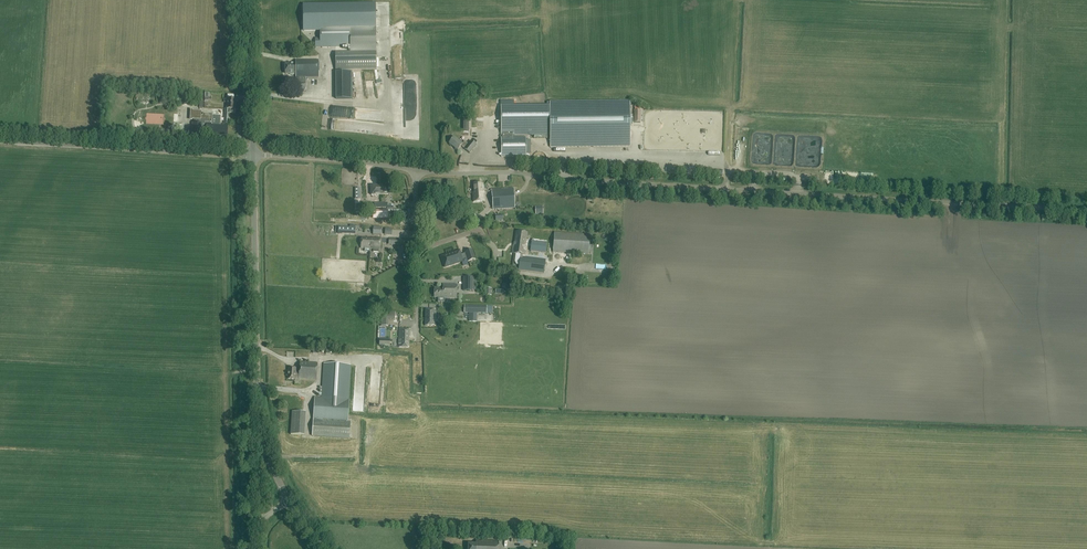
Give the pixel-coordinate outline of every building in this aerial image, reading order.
[(351,52),(376,51),(375,4),(303,5),(304,31),(304,28),(320,27),(320,28),(320,38),(315,38),(315,47),(320,47),(351,46),(351,52)] [(377,69),(377,57),(337,58),(337,70),(377,69)] [(305,89),(305,77),(305,60),(295,60),(295,64),(285,64),(286,74),(292,74),(292,75),(296,75),(296,77),(297,77),(297,89),(305,89)] [(305,60),(305,77),(319,77),(318,60),(305,60)] [(336,72),(336,99),(352,99),(352,72),(336,72)] [(225,113),(228,114),(228,109),(229,109),(229,113),(234,113),(235,109),(235,99),(227,99),(224,99),(224,103),(227,103),(227,109),(225,109),(225,113)] [(501,106),(501,135),(502,135),(502,137),(501,137),(501,157),(526,156),(526,153),(530,153),(530,142),(526,142),(526,137),(513,137),(513,135),(549,135),(549,147),(629,146),(629,123),(632,123),(632,118),(629,118),(629,102),(549,102),(549,106),(501,106)] [(359,119),(360,110),(345,109),(344,111),(339,111),(339,109),(337,108),(336,117),(359,119)] [(228,114),(225,113),(224,124),(220,124),(221,116),(201,115),(202,111),(191,111),(191,119),(194,120),(194,123),(192,123),(192,134),(201,134),(205,134),(205,135),(227,136),(228,114)] [(404,139),(407,123),(385,120),(384,125),(343,119),(343,122),(339,122),(339,119),(332,118),(331,122),(327,122),(327,126),(324,125),(324,128),(330,128),(331,123),(334,123),(340,124),(340,128),(384,135),(384,136),(404,139)] [(462,144),(454,137),(449,143),(457,150),(461,146),(469,153),(476,145),(471,141),(468,144),(465,141),(462,144)] [(473,183),(474,192),(484,192),(483,183),(473,183)] [(389,185),(381,186),(382,195),(381,195),(389,195),(389,185)] [(382,195),(381,186),(371,186),(371,195),(381,195),(382,195)] [(515,208),(514,188),(491,190),(493,209),(515,208)] [(485,201),(484,192),(474,192),(474,193),(472,193),(473,202),(485,201)] [(527,233),(516,232),(515,246),(513,246),(512,254),(520,255),(519,270),(544,273),(546,260),(523,257),(523,255),(525,255),(526,245),(525,245),(527,233)] [(590,235),(554,232),(553,252),(589,254),(590,235)] [(361,248),(370,249),(370,245),(373,245),(374,243),(376,243),(376,239),(362,238),(361,248)] [(376,238),(376,239),(376,243),(374,243),(373,245),(370,245),(370,249),(374,249),(373,252),(379,252),(379,249),(380,250),(381,243),(386,243),(386,239),(381,239),(381,238),(376,238)] [(546,252),(546,241),(531,241),(531,252),(546,252)] [(475,259),(472,250),(465,253),(461,254),(460,250),(453,252),(454,254),(447,256),(447,254),(441,256),(445,267),(463,261),(463,260),(466,259),(467,259),(468,261),(475,259)] [(464,277),(464,291),(473,291),(474,277),(464,277)] [(457,285),(442,285),(442,288),(435,288),(434,297),(442,298),(457,298),(457,285)] [(464,305),(464,313),(486,314),(487,306),(464,305)] [(436,325),(435,309),(425,309),(425,326),(436,325)] [(411,330),(399,329),(399,347),(409,347),(409,336),(411,336),(411,330)] [(317,362),(299,361),(299,372),(295,372),(296,368),(288,368),(288,379),(295,380),(295,378),(298,378),(316,379),(317,362)] [(351,365),(324,363),(322,398),(349,400),(351,365)] [(349,400),(322,398),(315,398),(313,419),(347,422),(349,400)] [(302,412),(292,411),(290,434),(300,435),(302,412)] [(347,422),(313,419),(312,436),(349,438),(350,422),(347,422)] [(476,540),(476,544),(468,544),(468,548),(499,548),(499,541),(476,540)]
